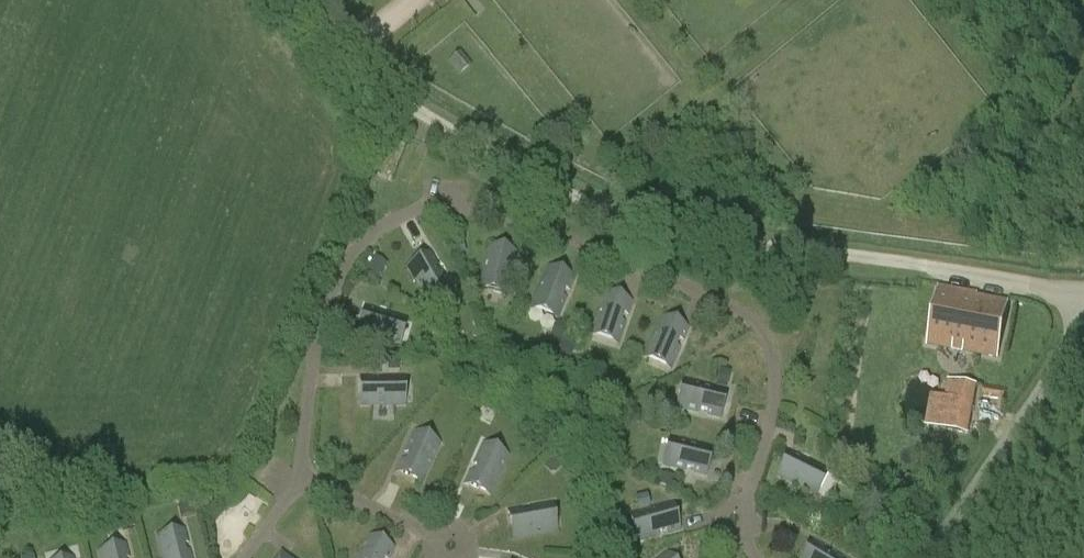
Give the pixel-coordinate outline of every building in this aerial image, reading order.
[(448,57),(457,70),(466,64),(456,51),(448,57)] [(489,246),(479,288),(506,294),(516,253),(489,246)] [(432,254),(408,268),(429,304),(453,290),(432,254)] [(548,268),(532,308),(557,318),(573,278),(548,268)] [(965,297),(966,294),(938,289),(928,343),(997,357),(1007,305),(965,297)] [(605,294),(592,334),(618,343),(631,302),(605,294)] [(367,306),(359,333),(400,345),(407,318),(367,306)] [(645,356),(671,368),(688,329),(663,318),(645,356)] [(405,404),(404,377),(362,377),(362,405),(405,404)] [(726,390),(685,380),(679,407),(720,417),(726,390)] [(940,429),(968,435),(977,386),(949,381),(940,429)] [(397,471),(422,482),(440,444),(415,432),(397,471)] [(670,438),(664,465),(705,474),(712,448),(670,438)] [(466,482),(491,494),(508,455),(483,444),(466,482)] [(790,451),(778,476),(816,495),(828,470),(790,451)] [(510,511),(515,538),(557,530),(551,503),(510,511)] [(672,503),(630,514),(638,541),(679,530),(672,503)] [(163,557),(192,557),(185,530),(158,537),(163,557)] [(394,550),(369,538),(359,557),(390,557),(394,550)] [(814,541),(804,557),(842,557),(814,541)] [(101,557),(129,557),(126,545),(99,552),(101,557)]
